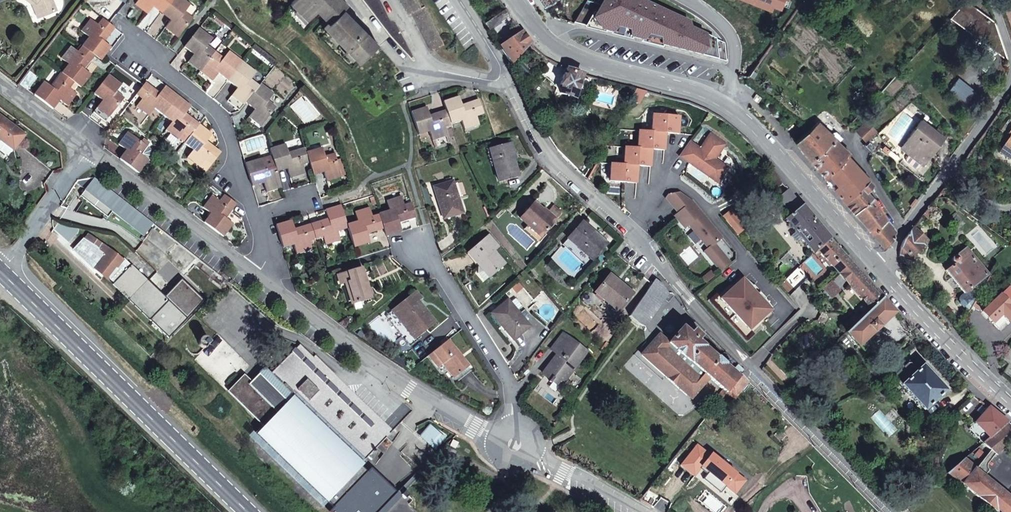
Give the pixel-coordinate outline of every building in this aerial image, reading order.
[(33,5),(39,17),(42,16),(36,1),(36,0),(27,0),(33,5)] [(36,1),(42,16),(57,9),(53,0),(36,0),(36,1)] [(136,2),(148,11),(153,5),(162,12),(171,0),(137,0),(136,2)] [(185,10),(190,3),(186,0),(171,0),(162,12),(171,19),(167,25),(179,34),(193,17),(185,10)] [(343,0),(305,0),(316,11),(319,8),(325,14),(322,17),(328,23),(342,9),(347,4),(343,0)] [(417,0),(402,0),(408,14),(412,12),(421,7),(417,0)] [(717,58),(726,60),(724,43),(678,22),(681,18),(644,1),(642,5),(637,3),(638,2),(638,0),(588,0),(575,22),(717,58)] [(148,11),(136,2),(135,4),(147,13),(148,11)] [(980,12),(967,2),(953,16),(989,42),(984,49),(983,49),(973,63),(985,71),(993,58),(991,51),(1003,47),(995,22),(980,12)] [(820,24),(801,3),(797,8),(815,28),(820,24)] [(444,44),(424,5),(421,7),(412,12),(431,51),(444,44)] [(510,14),(505,7),(484,21),(489,27),(510,14)] [(325,14),(319,8),(316,11),(322,17),(325,14)] [(378,44),(342,9),(328,23),(324,28),(342,46),(359,63),(364,59),(378,44)] [(92,21),(91,19),(81,31),(83,33),(92,21)] [(110,24),(103,19),(99,25),(92,21),(83,33),(89,37),(83,46),(94,55),(101,60),(105,56),(111,48),(104,42),(115,28),(110,24)] [(179,34),(167,25),(165,27),(177,37),(179,34)] [(207,46),(213,39),(199,28),(184,47),(194,54),(189,61),(201,70),(216,52),(207,46)] [(531,44),(522,31),(500,46),(512,64),(531,44)] [(72,48),(70,46),(61,58),(63,60),(72,48)] [(94,55),(83,46),(78,52),(72,48),(63,60),(69,64),(62,73),(74,82),(81,88),(91,75),(84,69),(94,55)] [(243,62),(229,51),(224,58),(216,52),(201,70),(214,79),(219,73),(228,80),(243,62)] [(201,70),(189,61),(188,63),(200,72),(201,70)] [(259,86),(251,79),(256,72),(243,62),(228,80),(238,88),(233,94),(245,103),(246,102),(259,86)] [(582,74),(568,69),(566,76),(560,94),(575,98),(582,74)] [(214,79),(201,70),(200,72),(212,81),(214,79)] [(38,77),(30,71),(20,84),(28,90),(38,77)] [(69,88),(74,82),(62,73),(51,87),(44,82),(34,95),(53,109),(60,100),(66,105),(75,93),(69,88)] [(124,98),(116,92),(122,84),(109,74),(94,93),(103,100),(98,107),(110,116),(124,98)] [(958,81),(951,91),(967,103),(975,93),(958,81)] [(178,96),(166,86),(160,94),(145,82),(144,85),(136,95),(142,99),(138,105),(150,114),(154,108),(164,115),(178,96)] [(276,107),(268,101),(274,93),(261,84),(259,86),(246,102),(255,109),(250,115),(263,125),(276,107)] [(645,91),(636,88),(631,99),(638,104),(645,91)] [(77,94),(75,93),(66,105),(68,106),(77,94)] [(245,103),(233,94),(231,96),(244,105),(245,103)] [(762,98),(757,94),(754,98),(759,102),(762,98)] [(199,125),(185,113),(191,106),(178,96),(164,115),(172,122),(168,128),(180,137),(184,132),(190,136),(199,125)] [(483,113),(479,99),(462,105),(459,96),(444,101),(446,110),(451,124),(462,120),(464,128),(479,123),(476,116),(483,113)] [(150,114),(138,105),(136,107),(148,116),(150,114)] [(110,116),(98,107),(97,108),(109,118),(110,116)] [(451,124),(446,110),(429,116),(426,107),(411,112),(419,135),(429,131),(432,138),(446,134),(444,126),(451,124)] [(666,133),(678,134),(680,116),(653,114),(652,132),(666,133)] [(263,125),(250,115),(249,117),(261,127),(263,125)] [(0,116),(0,138),(4,141),(3,141),(14,150),(25,135),(0,116)] [(945,138),(922,120),(907,139),(914,145),(908,153),(909,154),(906,158),(906,161),(915,168),(918,167),(921,163),(924,165),(930,156),(928,155),(931,151),(933,152),(945,138)] [(878,132),(867,121),(856,130),(867,142),(878,132)] [(835,139),(818,122),(796,142),(811,161),(835,139)] [(215,148),(207,141),(212,134),(199,125),(190,136),(185,143),(194,150),(189,156),(201,166),(207,170),(212,164),(221,153),(215,148)] [(180,137),(168,128),(166,130),(178,139),(180,137)] [(652,149),(664,150),(666,133),(652,132),(639,131),(638,148),(652,149)] [(120,145),(130,133),(128,132),(118,144),(120,145)] [(151,141),(139,132),(135,137),(142,143),(147,146),(151,141)] [(878,132),(867,142),(864,145),(873,154),(887,141),(878,132)] [(135,137),(130,133),(120,145),(126,150),(120,159),(139,173),(149,161),(141,155),(148,147),(147,146),(142,143),(135,137)] [(689,141),(679,156),(718,183),(728,168),(715,159),(725,144),(711,134),(700,149),(689,141)] [(1010,135),(1010,136),(999,153),(1010,162),(1010,135)] [(850,153),(835,139),(811,161),(825,177),(831,172),(847,156),(850,153)] [(914,145),(907,139),(901,147),(908,153),(914,145)] [(514,153),(511,143),(493,148),(497,163),(494,164),(499,182),(518,176),(513,158),(512,159),(511,154),(514,153)] [(307,152),(305,148),(288,153),(286,144),(270,149),(272,155),(275,164),(275,165),(277,172),(288,168),(290,176),(305,171),(302,164),(309,162),(307,152)] [(151,151),(148,147),(141,155),(149,161),(150,161),(152,156),(151,151)] [(638,166),(650,167),(652,149),(638,148),(625,147),(624,165),(638,166)] [(341,175),(335,153),(325,157),(322,148),(307,152),(309,162),(314,175),(324,172),(327,179),(341,175)] [(275,164),(272,155),(262,158),(265,167),(275,164)] [(201,166),(189,156),(187,158),(199,168),(206,172),(207,170),(201,166)] [(858,169),(847,156),(831,172),(825,177),(833,187),(846,203),(857,191),(861,187),(865,184),(869,180),(858,169)] [(275,165),(275,164),(265,167),(262,158),(245,163),(252,186),(264,183),(266,190),(281,185),(279,178),(277,172),(275,165)] [(611,164),(610,181),(636,183),(638,166),(624,165),(611,164)] [(94,177),(77,180),(76,182),(86,189),(94,177)] [(119,197),(94,177),(86,189),(110,208),(119,197)] [(873,198),(866,191),(873,184),(869,180),(865,184),(861,187),(857,191),(846,203),(854,213),(869,200),(873,198)] [(453,181),(433,187),(443,219),(463,213),(453,181)] [(705,252),(721,272),(731,263),(715,244),(723,237),(694,201),(680,192),(668,194),(666,198),(679,213),(675,216),(685,228),(691,223),(693,226),(691,228),(709,248),(705,252)] [(205,209),(214,197),(212,195),(203,208),(205,209)] [(220,201),(214,197),(205,209),(211,214),(204,223),(223,237),(233,224),(226,219),(237,204),(225,195),(220,201)] [(152,223),(119,197),(110,208),(143,234),(152,223)] [(404,205),(402,198),(388,203),(390,210),(379,213),(379,215),(384,229),(386,236),(387,236),(402,231),(399,223),(416,217),(412,203),(404,205)] [(887,219),(873,198),(869,200),(854,213),(871,233),(887,219)] [(557,219),(536,200),(520,218),(541,237),(557,219)] [(347,224),(341,205),(326,210),(328,218),(311,224),(316,238),(323,236),(325,243),(340,239),(337,231),(348,228),(347,224)] [(830,239),(802,205),(784,219),(795,233),(796,234),(801,240),(812,253),(818,249),(830,239)] [(370,209),(355,214),(358,221),(347,224),(348,228),(354,247),(370,243),(367,234),(384,229),(379,215),(372,217),(370,209)] [(724,216),(739,235),(746,229),(731,211),(724,216)] [(895,231),(887,219),(871,233),(884,247),(891,246),(895,236),(893,233),(895,231)] [(311,224),(294,229),(291,220),(276,225),(283,248),(294,245),(296,252),(311,248),(308,240),(316,238),(311,224)] [(583,222),(568,238),(592,260),(607,244),(583,222)] [(928,242),(913,227),(903,241),(901,246),(899,255),(907,257),(909,257),(911,258),(928,242)] [(796,234),(795,233),(791,236),(797,243),(801,240),(796,234)] [(498,247),(488,236),(468,253),(479,266),(474,271),(483,282),(505,264),(494,251),(498,247)] [(124,259),(103,244),(99,250),(84,239),(74,250),(96,270),(96,269),(108,279),(109,278),(114,283),(131,265),(124,258),(124,259)] [(851,263),(830,239),(818,249),(828,260),(839,272),(851,263)] [(989,274),(967,248),(957,256),(956,263),(947,271),(966,294),(989,274)] [(828,260),(818,249),(812,253),(822,264),(828,260)] [(860,273),(851,263),(839,272),(872,308),(883,298),(860,273)] [(148,281),(131,265),(114,283),(113,285),(130,300),(148,281)] [(362,267),(343,273),(352,304),(371,299),(362,267)] [(795,270),(779,285),(789,296),(805,281),(795,270)] [(345,283),(343,273),(337,275),(340,284),(345,283)] [(633,293),(610,274),(595,292),(618,312),(633,293)] [(164,297),(148,281),(130,300),(169,338),(205,300),(182,278),(164,297)] [(743,278),(721,298),(749,330),(772,310),(770,308),(772,306),(766,299),(766,298),(754,285),(747,278),(745,280),(743,278)] [(668,292),(662,283),(655,279),(652,283),(629,316),(645,327),(669,293),(668,292)] [(1009,287),(1001,294),(1007,301),(1010,299),(1010,301),(1010,290),(1009,287)] [(995,297),(982,290),(973,306),(981,310),(995,297)] [(423,299),(417,291),(411,295),(417,303),(418,302),(419,302),(423,299)] [(1001,294),(981,312),(999,330),(1010,318),(1010,301),(1010,299),(1007,301),(1001,294)] [(436,323),(424,308),(422,310),(417,303),(411,295),(392,310),(404,325),(409,322),(420,336),(436,323)] [(883,298),(872,308),(861,319),(857,323),(852,327),(849,330),(846,333),(859,346),(896,312),(883,298)] [(513,340),(529,327),(508,300),(492,314),(513,340)] [(861,319),(857,314),(848,323),(850,325),(852,327),(857,323),(861,319)] [(420,336),(409,322),(404,325),(415,339),(420,336)] [(739,378),(724,364),(718,358),(717,359),(703,346),(704,346),(698,341),(702,336),(694,329),(690,334),(683,327),(669,343),(670,344),(690,361),(691,360),(710,378),(724,390),(727,393),(739,378)] [(587,352),(564,333),(554,346),(560,351),(558,354),(543,373),(560,387),(587,352)] [(669,343),(660,334),(656,339),(666,348),(670,344),(669,343)] [(208,339),(206,337),(204,337),(202,337),(200,338),(199,340),(198,342),(198,344),(200,346),(201,347),(204,348),(205,349),(210,342),(209,341),(208,339)] [(690,361),(670,344),(666,348),(656,339),(642,355),(687,395),(698,382),(703,386),(710,378),(691,360),(690,361)] [(469,367),(448,340),(429,355),(439,368),(443,364),(454,378),(469,367)] [(300,344),(296,348),(304,357),(301,360),(292,352),(271,374),(296,398),(362,463),(394,431),(316,355),(313,357),(300,344)] [(560,351),(554,346),(551,349),(558,354),(560,351)] [(304,357),(296,348),(295,348),(292,351),(292,352),(301,360),(304,357)] [(916,368),(911,363),(908,363),(899,371),(907,380),(918,370),(916,368)] [(745,370),(739,364),(732,371),(739,378),(742,374),(745,370)] [(1002,376),(1010,383),(1010,364),(1002,376)] [(918,370),(907,380),(904,383),(902,385),(907,391),(920,404),(925,410),(939,398),(940,399),(944,395),(943,394),(946,390),(923,365),(918,370)] [(296,398),(271,374),(265,368),(249,384),(245,380),(233,392),(269,427),(296,398)] [(907,380),(899,371),(893,376),(902,385),(904,383),(907,380)] [(749,381),(742,374),(739,378),(727,393),(735,398),(749,381)] [(703,386),(698,382),(687,395),(692,399),(703,386)] [(727,393),(724,390),(715,402),(718,404),(727,393)] [(920,404),(907,391),(896,401),(909,414),(920,404)] [(362,463),(296,398),(269,427),(259,436),(266,443),(268,445),(278,455),(280,456),(301,477),(303,479),(313,488),(314,490),(326,501),(340,487),(362,463)] [(990,407),(980,400),(977,404),(986,411),(990,407)] [(1008,422),(990,407),(986,411),(976,422),(990,437),(990,438),(1008,422)] [(1008,422),(990,438),(990,437),(983,443),(987,446),(996,455),(1010,442),(1010,425),(1008,422)] [(996,455),(987,446),(984,448),(994,457),(996,455)] [(301,477),(280,456),(276,460),(275,460),(297,481),(298,481),(301,477)] [(976,468),(965,458),(947,473),(962,485),(963,485),(962,484),(975,468),(976,469),(976,468)] [(975,468),(962,484),(963,485),(997,511),(1010,511),(1010,497),(976,469),(975,468)] [(326,501),(337,511),(366,511),(340,487),(326,501)]
